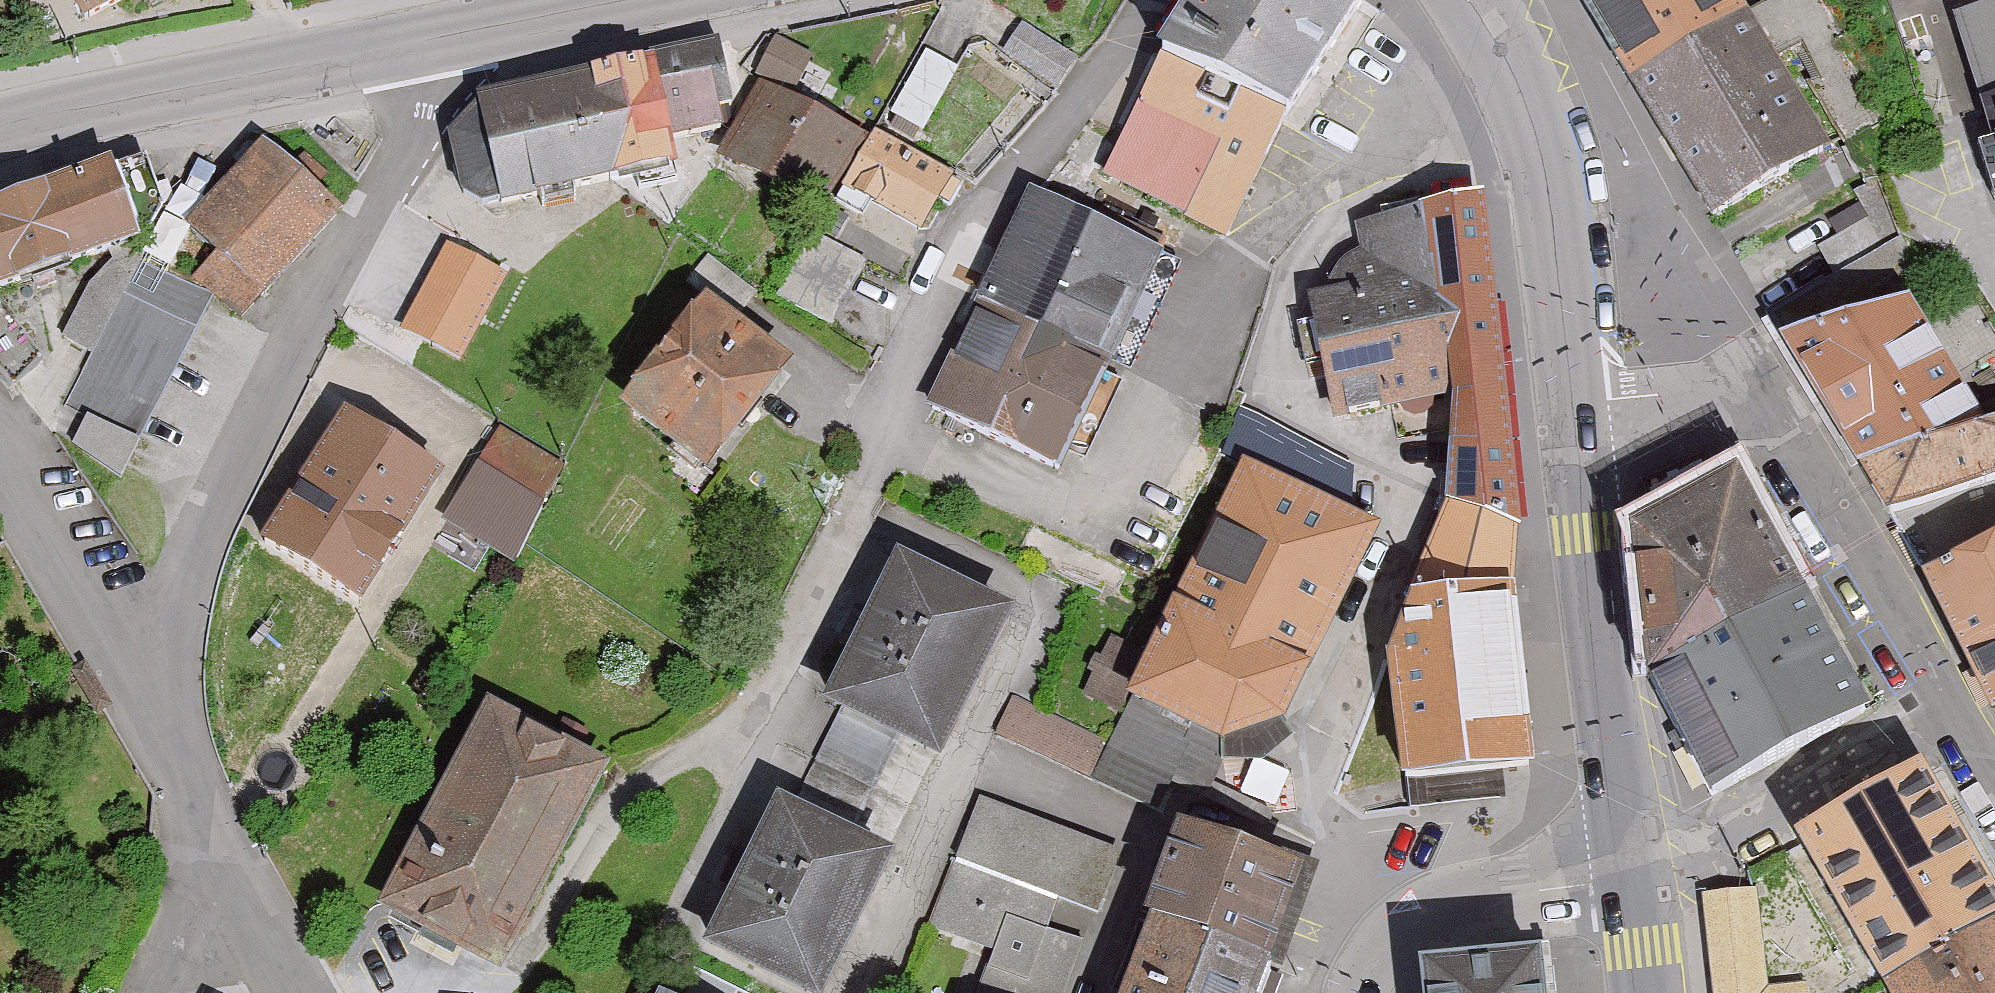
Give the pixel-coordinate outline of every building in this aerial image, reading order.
[(126,0),(71,0),(83,23),(126,0)] [(1161,55),(1166,58),(1284,121),(1289,124),(1363,0),(1196,0),(1161,55)] [(1826,151),(1772,59),(1747,16),(1737,0),(1581,0),(1709,219),(1826,151)] [(1747,16),(1772,59),(1802,41),(1824,78),(1811,86),(1865,176),(1904,153),(1837,39),(1846,33),(1827,0),(1775,0),(1747,16)] [(1954,20),(1984,111),(1994,107),(1994,7),(1954,20)] [(1005,52),(1050,81),(1067,55),(1021,26),(1005,52)] [(778,29),(760,67),(796,85),(815,46),(778,29)] [(645,53),(647,64),(662,139),(715,128),(717,39),(645,53)] [(924,130),(958,69),(925,50),(891,111),(924,130)] [(1284,121),(1166,58),(1131,117),(1102,175),(1225,238),(1284,121)] [(662,139),(647,64),(477,98),(445,121),(460,198),(500,208),(669,174),(662,139)] [(863,141),(756,85),(720,155),(826,211),(863,141)] [(1984,111),(1976,113),(1994,172),(1994,107),(1984,111)] [(848,188),(920,229),(950,176),(878,135),(848,188)] [(237,322),(339,218),(262,143),(184,222),(218,255),(194,280),(203,289),(209,294),(237,322)] [(137,243),(131,226),(160,216),(140,161),(110,172),(108,165),(0,203),(0,291),(101,256),(122,249),(137,243)] [(1158,257),(1036,199),(936,409),(1058,467),(1158,257)] [(1323,298),(1311,300),(1333,421),(1455,395),(1452,511),(1518,529),(1480,199),(1417,211),(1418,216),(1355,225),(1356,259),(1348,260),(1328,276),(1325,287),(1323,298)] [(1860,480),(1959,441),(1994,427),(1994,326),(1976,294),(1950,289),(1931,298),(1886,203),(1820,248),(1836,276),(1770,313),(1787,340),(1779,344),(1860,480)] [(808,237),(777,294),(830,323),(861,265),(808,237)] [(508,276),(447,244),(402,332),(463,363),(508,276)] [(101,256),(60,336),(90,351),(64,404),(89,417),(75,445),(116,477),(209,294),(203,289),(122,249),(101,256)] [(791,368),(710,301),(621,408),(702,475),(791,368)] [(441,478),(345,415),(263,541),(359,603),(441,478)] [(1987,481),(1994,478),(1994,427),(1959,441),(1987,481)] [(562,467),(497,429),(444,520),(508,558),(562,467)] [(1959,441),(1860,480),(1890,516),(1987,481),(1959,441)] [(1019,702),(1004,734),(1157,806),(1169,780),(1205,797),(1232,741),(1285,725),(1377,532),(1243,469),(1111,745),(1019,702)] [(1805,597),(1740,476),(1633,533),(1652,679),(1805,597)] [(1987,481),(1890,516),(1994,715),(1994,493),(1987,481)] [(1003,615),(895,560),(823,703),(838,711),(897,740),(931,757),(1003,615)] [(1402,780),(1531,767),(1513,589),(1418,599),(1390,655),(1402,780)] [(1867,712),(1805,597),(1652,679),(1713,793),(1867,712)] [(380,907),(494,967),(603,761),(489,701),(380,907)] [(838,711),(789,807),(849,837),(897,740),(838,711)] [(1994,932),(1994,894),(1919,768),(1797,840),(1884,992),(1893,992),(1947,961),(1994,932)] [(779,802),(706,947),(797,992),(824,992),(892,858),(849,837),(789,807),(779,802)] [(976,804),(935,927),(998,947),(983,992),(1067,992),(1083,944),(1043,931),(1054,897),(1101,912),(1121,852),(976,804)] [(1181,831),(1124,992),(1254,992),(1296,871),(1181,831)] [(1708,892),(1715,992),(1810,992),(1810,984),(1767,987),(1760,889),(1708,892)] [(1966,992),(1994,992),(1994,932),(1947,961),(1966,992)] [(1427,992),(1545,992),(1542,959),(1425,967),(1427,992)] [(1947,961),(1893,992),(1966,992),(1947,961)]
